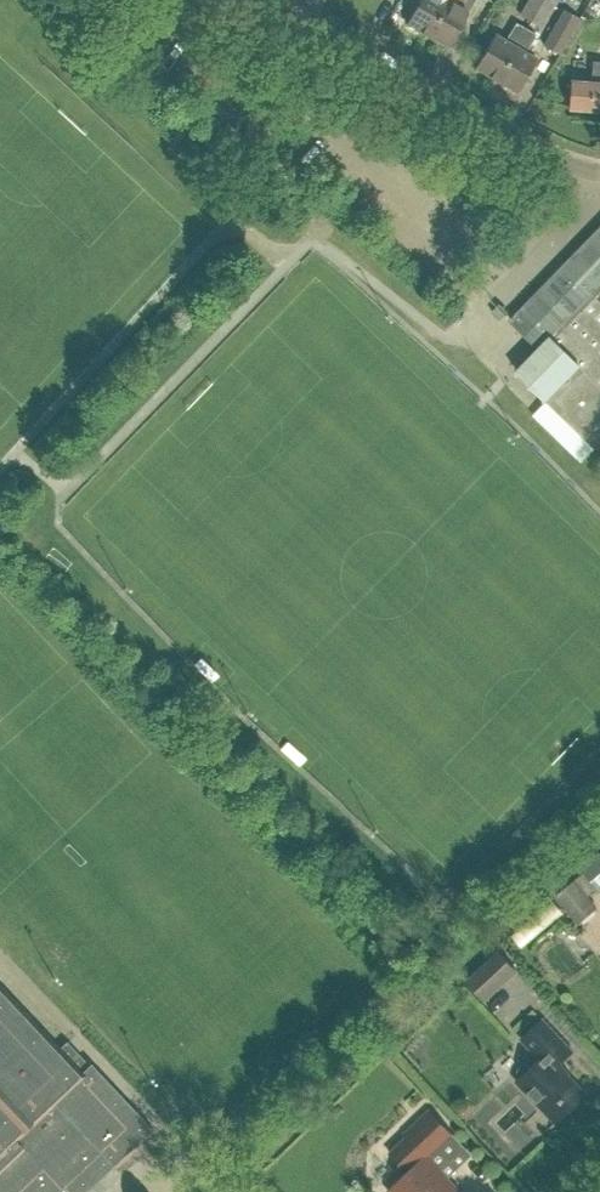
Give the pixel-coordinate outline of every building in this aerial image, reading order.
[(447,0),(420,0),(407,22),(428,34),(447,0)] [(428,34),(450,46),(476,0),(447,0),(428,34)] [(520,15),(531,21),(544,0),(529,0),(520,15)] [(531,21),(541,27),(555,3),(558,5),(561,0),(544,0),(531,21)] [(564,10),(543,45),(559,54),(579,18),(564,10)] [(497,79),(527,29),(517,23),(507,39),(496,33),(476,66),(497,79)] [(527,29),(497,79),(518,92),(538,59),(527,52),(537,35),(527,29)] [(591,59),(591,81),(569,80),(567,107),(599,109),(599,60),(591,59)] [(489,181),(480,190),(489,199),(498,190),(489,181)] [(513,319),(512,321),(526,336),(539,349),(517,372),(599,450),(599,449),(599,229),(513,319)] [(507,311),(498,303),(491,310),(500,319),(507,311)] [(584,868),(599,889),(599,856),(584,868)] [(529,933),(538,945),(564,925),(555,913),(529,933)] [(486,1002),(519,970),(499,949),(466,981),(486,1002)] [(112,1166),(115,1169),(154,1131),(152,1128),(92,1064),(89,1065),(67,1041),(56,1052),(0,993),(0,1191),(85,1191),(112,1166)] [(542,1059),(521,1079),(519,1082),(558,1122),(587,1095),(558,1065),(573,1051),(543,1020),(523,1039),(542,1059)] [(460,1190),(429,1157),(453,1133),(431,1110),(406,1134),(408,1136),(391,1153),(410,1172),(389,1191),(390,1191),(458,1191),(460,1190)]
